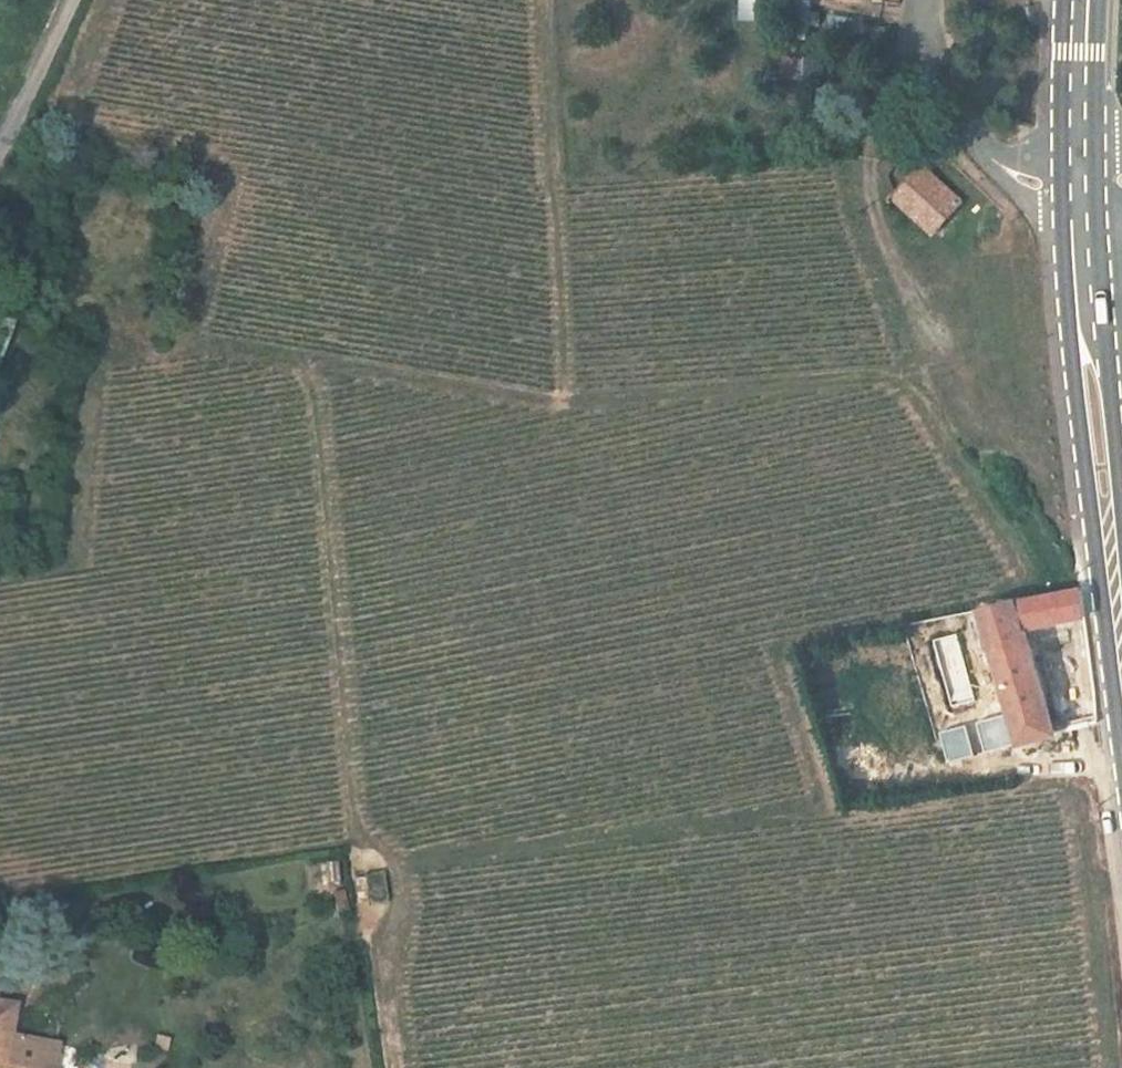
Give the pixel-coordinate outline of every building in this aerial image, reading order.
[(856,0),(845,0),(843,13),(870,16),(871,3),(856,0)] [(798,43),(799,19),(753,13),(749,38),(798,43)] [(851,40),(826,35),(823,49),(847,54),(851,40)] [(892,197),(932,235),(961,205),(921,167),(892,197)] [(977,633),(994,695),(1002,723),(1016,772),(1050,763),(1019,655),(1081,642),(1078,612),(1047,619),(977,633)] [(1002,723),(994,695),(973,700),(982,729),(1002,723)] [(361,877),(368,904),(387,899),(380,872),(361,877)] [(0,1021),(0,1067),(39,1067),(41,1061),(4,1054),(11,1023),(0,1021)]
